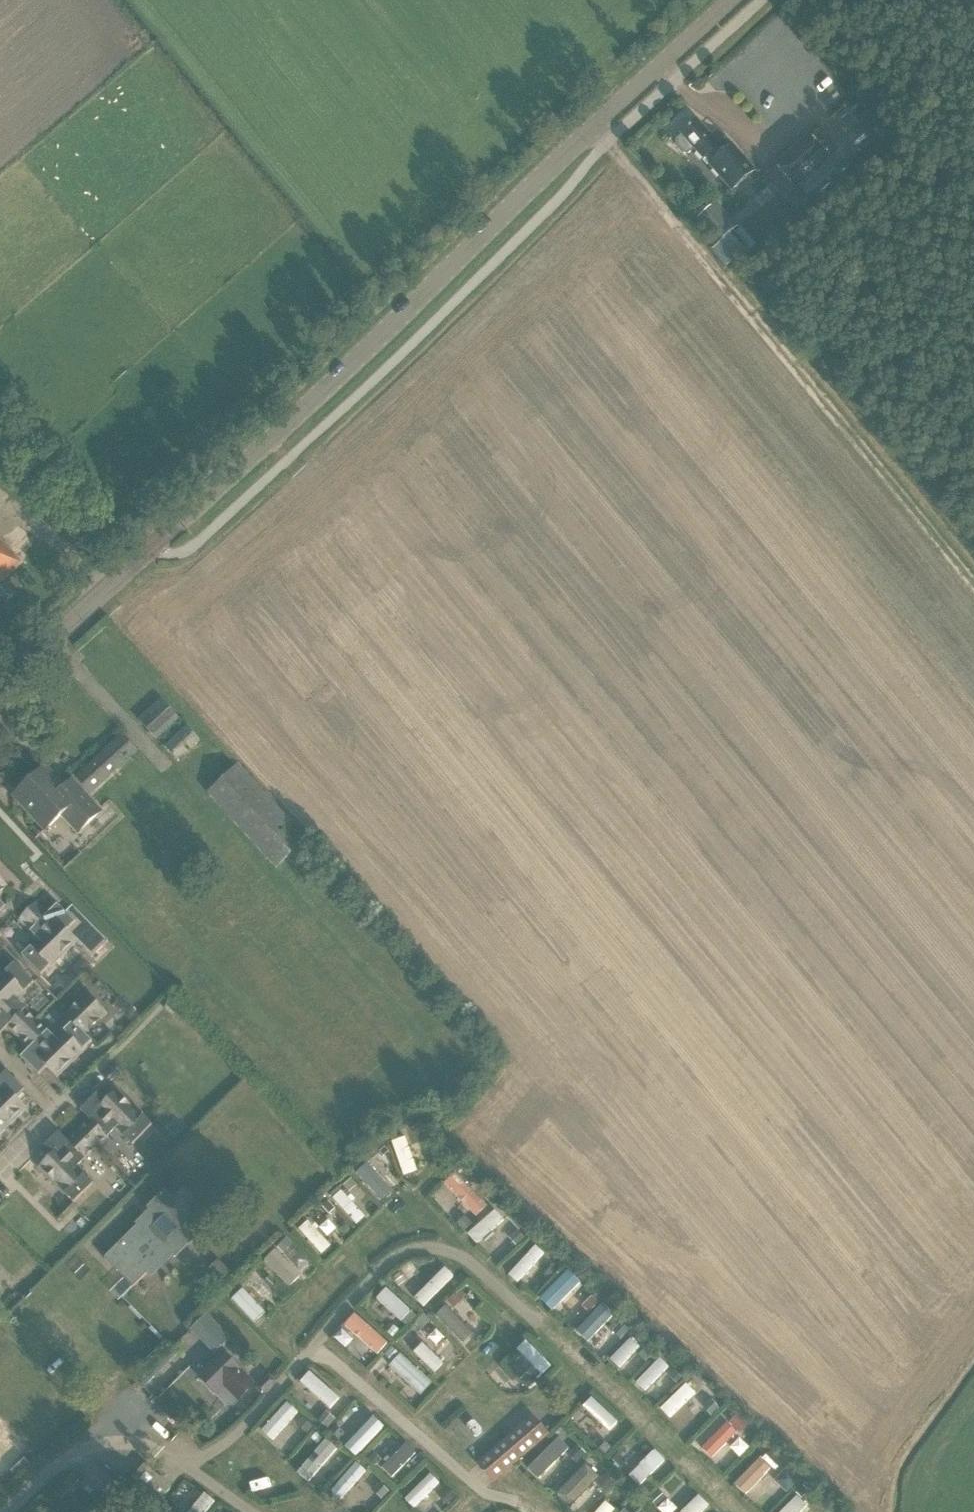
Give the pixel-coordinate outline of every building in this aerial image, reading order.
[(755,171),(726,138),(718,145),(696,119),(680,134),(682,136),(676,141),(676,146),(683,154),(688,154),(694,149),(703,160),(704,159),(709,164),(709,165),(732,191),(755,171)] [(775,165),(795,188),(828,159),(808,136),(775,165)] [(696,218),(718,244),(737,227),(716,202),(696,218)] [(22,564),(0,539),(0,583),(22,564)] [(161,700),(139,720),(155,739),(178,718),(161,700)] [(187,727),(165,747),(177,761),(200,741),(187,727)] [(122,736),(76,778),(90,793),(136,751),(122,736)] [(238,766),(208,794),(275,868),(306,840),(238,766)] [(46,829),(62,815),(78,833),(101,812),(72,781),(63,790),(56,783),(53,785),(41,772),(15,796),(46,829)] [(9,888),(0,879),(0,896),(9,888)] [(108,942),(72,906),(65,913),(57,905),(48,913),(37,902),(18,920),(38,940),(21,957),(41,976),(75,942),(91,958),(108,942)] [(14,964),(0,978),(0,1034),(7,1027),(18,1038),(36,1020),(17,1000),(34,984),(14,964)] [(55,1039),(36,1020),(18,1038),(29,1049),(20,1057),(38,1075),(46,1068),(47,1067),(57,1077),(92,1042),(85,1035),(107,1013),(86,993),(63,1015),(72,1023),(55,1039)] [(27,1109),(16,1098),(24,1090),(6,1071),(0,1077),(0,1134),(27,1109)] [(34,1093),(52,1095),(54,1081),(36,1078),(34,1093)] [(152,1126),(117,1091),(107,1101),(98,1092),(80,1110),(89,1119),(78,1130),(96,1148),(115,1129),(132,1146),(152,1126)] [(96,1148),(78,1130),(67,1140),(58,1132),(40,1150),(48,1159),(38,1168),(73,1204),(93,1184),(76,1167),(96,1148)] [(410,1134),(395,1136),(401,1175),(416,1173),(410,1134)] [(354,1169),(384,1205),(396,1195),(378,1174),(390,1164),(378,1149),(354,1169)] [(475,1216),(489,1203),(456,1168),(442,1181),(475,1216)] [(345,1212),(354,1227),(365,1221),(345,1185),(330,1194),(337,1205),(319,1215),(324,1225),(345,1212)] [(185,1188),(174,1199),(165,1189),(146,1208),(150,1212),(104,1258),(133,1287),(170,1251),(176,1257),(195,1239),(183,1227),(203,1206),(185,1188)] [(493,1204),(467,1232),(481,1244),(507,1216),(493,1204)] [(457,1222),(470,1227),(475,1214),(461,1209),(457,1222)] [(309,1218),(298,1228),(323,1256),(334,1246),(309,1218)] [(503,1225),(484,1242),(494,1253),(512,1236),(503,1225)] [(507,1272),(519,1283),(548,1251),(536,1240),(507,1272)] [(293,1276),(282,1257),(288,1254),(284,1246),(266,1257),(282,1283),(293,1276)] [(206,1272),(219,1284),(231,1272),(217,1260),(206,1272)] [(539,1292),(554,1307),(584,1279),(569,1263),(539,1292)] [(409,1289),(419,1271),(407,1264),(397,1282),(409,1289)] [(423,1307),(456,1277),(446,1265),(413,1295),(423,1307)] [(258,1310),(270,1299),(251,1278),(239,1289),(258,1310)] [(575,1321),(600,1298),(590,1288),(583,1296),(577,1290),(560,1306),(575,1321)] [(458,1290),(435,1312),(462,1341),(482,1323),(474,1315),(470,1319),(460,1309),(469,1301),(458,1290)] [(587,1337),(608,1315),(597,1304),(576,1326),(587,1337)] [(359,1312),(347,1325),(374,1350),(386,1337),(359,1312)] [(187,1332),(211,1357),(230,1338),(206,1314),(187,1332)] [(627,1332),(610,1358),(628,1369),(645,1343),(627,1332)] [(527,1335),(515,1346),(540,1372),(551,1361),(527,1335)] [(413,1350),(436,1372),(446,1362),(423,1340),(413,1350)] [(416,1396),(433,1381),(404,1348),(386,1364),(416,1396)] [(659,1353),(635,1378),(650,1393),(674,1367),(659,1353)] [(229,1404),(233,1404),(252,1386),(223,1356),(202,1377),(229,1404)] [(297,1382),(324,1407),(337,1393),(310,1368),(297,1382)] [(663,1403),(676,1415),(698,1391),(685,1379),(663,1403)] [(601,1438),(620,1420),(594,1393),(575,1411),(601,1438)] [(261,1427),(285,1449),(309,1423),(300,1415),(302,1413),(287,1399),(261,1427)] [(366,1415),(341,1442),(353,1453),(378,1426),(366,1415)] [(533,1417),(478,1464),(494,1483),(549,1436),(533,1417)] [(700,1447),(714,1460),(741,1431),(727,1419),(700,1447)] [(527,1463),(541,1478),(573,1449),(559,1433),(527,1463)] [(305,1467),(317,1477),(342,1449),(330,1439),(305,1467)] [(384,1466),(396,1477),(417,1454),(405,1443),(384,1466)] [(761,1455),(733,1483),(748,1497),(776,1470),(761,1455)] [(347,1498),(368,1467),(355,1458),(333,1489),(347,1498)] [(25,1459),(11,1471),(18,1479),(32,1466),(25,1459)] [(568,1507),(601,1477),(587,1462),(554,1491),(568,1507)] [(132,1478),(159,1501),(170,1488),(143,1465),(132,1478)] [(430,1470),(404,1497),(416,1509),(443,1482),(430,1470)] [(190,1511),(207,1511),(215,1499),(202,1491),(190,1511)] [(771,1511),(796,1511),(806,1504),(796,1491),(771,1511)] [(711,1505),(698,1493),(680,1511),(704,1511),(711,1505)] [(618,1508),(606,1498),(594,1511),(615,1511),(618,1508)]
